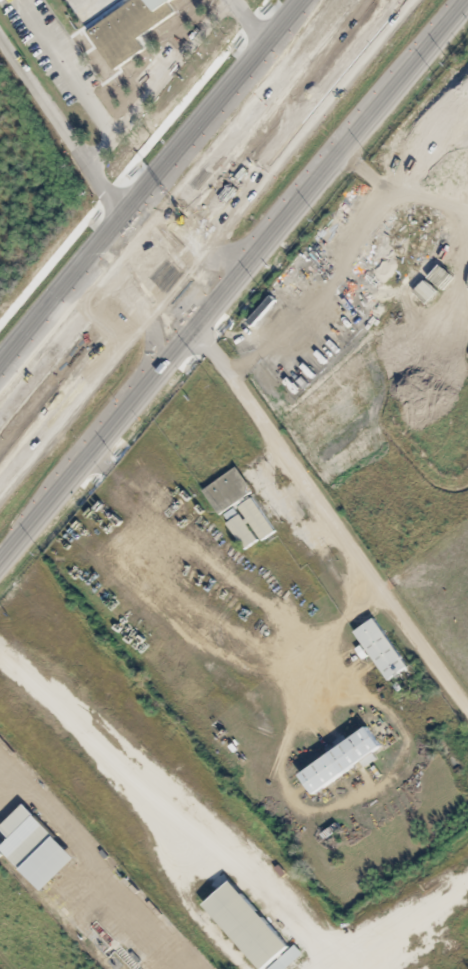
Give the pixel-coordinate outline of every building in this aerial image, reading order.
[(147,50),(139,38),(178,14),(170,2),(174,0),(123,0),(120,2),(119,0),(115,0),(84,20),(115,70),(147,50)] [(204,490),(238,467),(255,492),(221,515),(204,490)] [(276,533),(254,497),(241,505),(262,542),(276,533)] [(224,517),(248,550),(260,541),(236,508),(224,517)] [(357,632),(377,617),(411,665),(391,680),(357,632)] [(306,774),(372,729),(384,747),(319,792),(306,774)] [(43,892),(78,860),(26,805),(1,829),(12,840),(2,849),(43,892)] [(211,906),(236,883),(291,946),(266,968),(211,906)]
